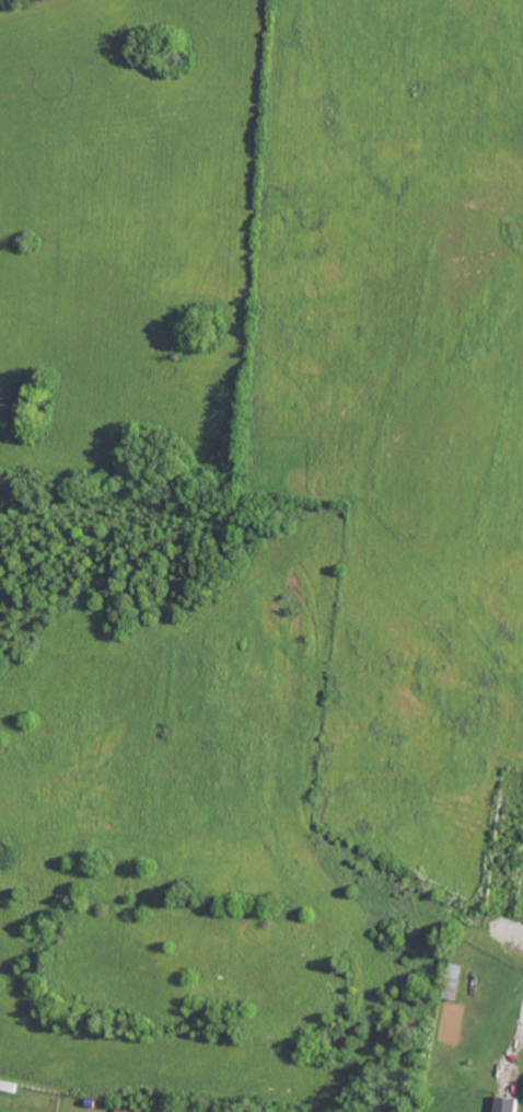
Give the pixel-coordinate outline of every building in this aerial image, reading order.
[(521,1098),(497,1097),(497,1111),(521,1111),(521,1098)]
